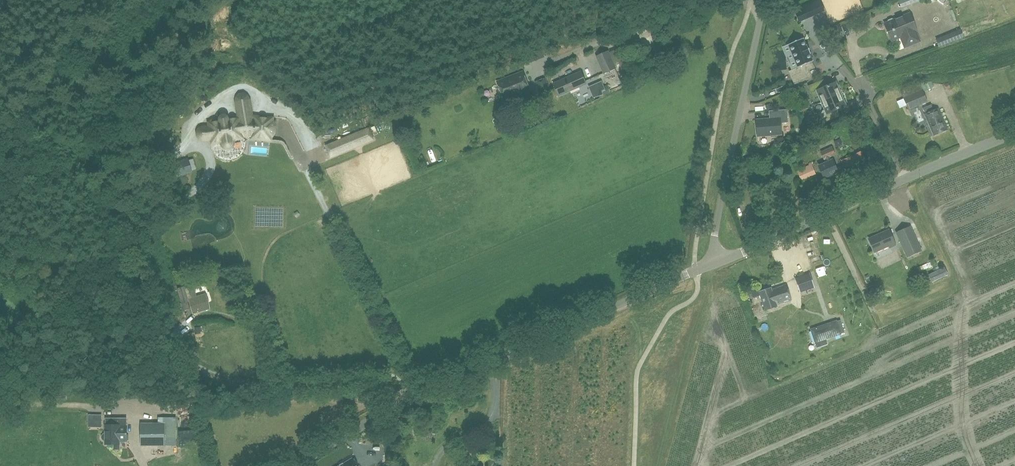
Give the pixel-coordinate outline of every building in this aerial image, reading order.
[(824,11),(819,0),(813,3),(818,14),(824,11)] [(798,21),(804,19),(799,8),(793,10),(798,21)] [(890,39),(899,35),(903,45),(918,39),(914,29),(915,28),(907,11),(892,17),(890,16),(886,18),(885,20),(882,22),(890,39)] [(825,31),(830,41),(842,36),(838,26),(825,31)] [(939,47),(963,37),(960,28),(935,38),(939,47)] [(914,41),(916,46),(929,41),(927,36),(914,41)] [(803,38),(788,44),(798,67),(799,67),(801,72),(792,76),(795,83),(810,76),(808,70),(813,67),(811,62),(813,61),(809,53),(810,53),(807,45),(806,46),(803,38)] [(610,52),(616,68),(629,63),(622,47),(610,52)] [(616,68),(608,50),(595,56),(603,74),(616,68)] [(534,72),(553,69),(552,57),(532,59),(534,72)] [(497,81),(504,99),(529,90),(522,72),(497,81)] [(580,72),(553,84),(558,96),(586,84),(580,72)] [(550,90),(545,77),(535,81),(539,94),(550,90)] [(825,78),(808,86),(813,97),(818,94),(821,102),(842,93),(837,82),(828,86),(825,78)] [(602,81),(589,87),(593,98),(606,92),(602,81)] [(927,101),(923,91),(934,87),(931,81),(919,82),(900,90),(908,109),(927,101)] [(955,94),(952,86),(950,86),(948,82),(944,84),(949,97),(955,94)] [(881,90),(884,97),(899,90),(896,84),(881,90)] [(838,109),(847,105),(842,93),(821,102),(824,110),(819,112),(824,123),(841,115),(838,109)] [(947,129),(938,108),(933,110),(931,105),(923,108),(925,114),(924,114),(933,135),(947,129)] [(780,133),(780,125),(782,122),(787,122),(786,108),(774,110),(775,118),(755,119),(757,136),(780,133)] [(249,137),(269,139),(270,136),(273,133),(274,124),(272,121),(272,118),(263,118),(263,115),(260,114),(260,117),(246,116),(227,119),(227,116),(226,116),(225,115),(224,115),(223,115),(222,115),(221,116),(220,117),(220,118),(220,121),(217,121),(216,121),(215,120),(213,121),(212,121),(210,122),(209,122),(209,126),(202,127),(201,128),(200,128),(199,129),(198,130),(198,131),(198,132),(198,137),(200,138),(201,139),(202,139),(204,139),(211,138),(212,143),(221,141),(222,145),(223,147),(225,148),(227,148),(228,148),(230,147),(231,146),(232,145),(232,143),(232,139),(249,137)] [(369,128),(324,146),(330,159),(374,141),(369,128)] [(837,134),(831,136),(833,142),(839,140),(837,134)] [(832,161),(830,157),(835,154),(832,146),(820,151),(824,158),(826,163),(819,167),(824,177),(837,171),(833,160),(832,161)] [(851,156),(845,158),(841,160),(844,167),(848,166),(868,158),(864,149),(854,153),(855,155),(851,156)] [(866,152),(869,160),(877,157),(874,149),(866,152)] [(163,166),(163,168),(153,171),(157,184),(192,173),(188,159),(163,166)] [(811,164),(797,170),(801,180),(815,173),(811,164)] [(922,251),(911,226),(903,230),(896,233),(896,234),(902,248),(907,257),(922,251)] [(888,245),(889,246),(895,244),(888,229),(868,238),(873,251),(888,245)] [(867,254),(857,259),(859,263),(869,259),(867,254)] [(928,275),(932,282),(947,275),(944,268),(928,275)] [(807,273),(794,277),(799,291),(812,287),(807,273)] [(758,291),(765,309),(777,305),(776,303),(790,299),(784,283),(771,288),(770,287),(758,291)] [(210,309),(205,293),(188,298),(184,286),(177,288),(184,310),(191,309),(192,314),(210,309)] [(811,330),(815,343),(841,334),(841,333),(844,332),(840,320),(811,330)] [(760,353),(768,350),(763,334),(755,337),(760,353)] [(89,415),(89,427),(102,427),(102,415),(89,415)] [(165,447),(165,446),(176,446),(176,417),(163,417),(163,423),(140,423),(140,447),(165,447)] [(127,442),(127,426),(118,426),(106,426),(106,444),(114,444),(114,448),(120,448),(120,442),(127,442)]
